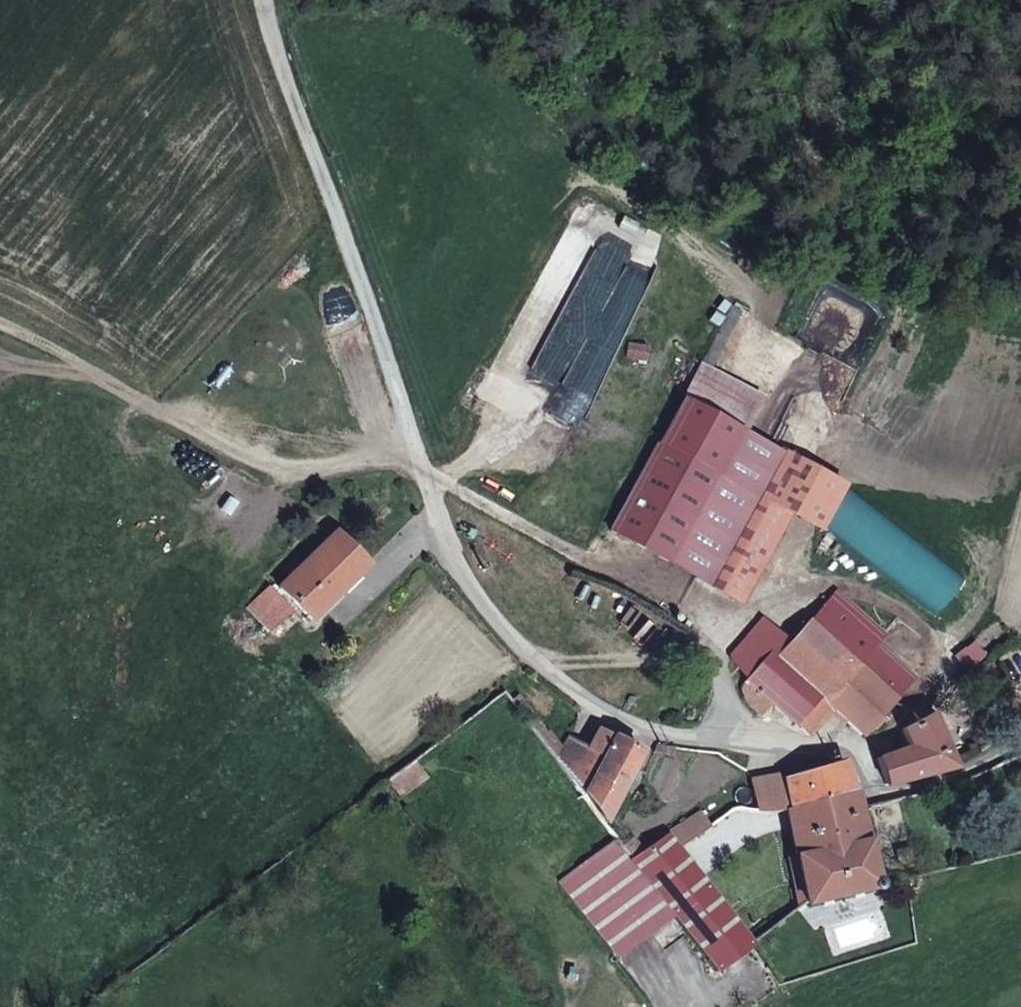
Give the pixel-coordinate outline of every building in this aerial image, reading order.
[(713,358),(691,400),(744,428),(768,386),(713,358)] [(744,428),(691,400),(621,530),(704,580),(780,448),(744,428)] [(810,518),(792,510),(772,556),(792,564),(810,518)] [(372,566),(343,531),(287,584),(317,616),(372,566)] [(255,603),(276,626),(297,606),(283,588),(277,581),(255,603)] [(847,672),(889,655),(847,613),(818,639),(847,672)] [(738,666),(757,685),(760,682),(752,671),(772,651),(781,661),(788,668),(800,655),(775,630),(738,666)] [(752,671),(760,682),(781,661),(772,651),(752,671)] [(894,659),(889,655),(847,672),(800,655),(788,668),(781,661),(760,682),(757,685),(756,690),(760,694),(759,700),(774,714),(784,705),(817,740),(839,722),(866,749),(893,723),(916,702),(883,669),(894,659)] [(935,719),(939,729),(949,724),(943,712),(935,719)] [(915,755),(884,769),(894,791),(958,774),(939,729),(935,719),(925,723),(929,734),(913,742),(915,755)] [(642,758),(602,740),(589,758),(568,741),(548,757),(572,787),(588,809),(611,787),(642,758)] [(781,810),(786,809),(845,792),(835,763),(780,778),(772,780),(761,782),(768,813),(781,810)] [(389,777),(379,784),(392,801),(402,793),(389,777)] [(768,813),(761,782),(746,786),(754,816),(768,813)] [(872,887),(854,819),(845,792),(786,809),(800,886),(784,900),(791,919),(808,904),(872,887)] [(688,859),(719,847),(713,839),(704,828),(687,834),(671,839),(688,859)] [(624,1006),(666,1006),(689,992),(718,971),(632,863),(619,848),(607,833),(552,878),(628,981),(613,993),(624,1006)] [(632,863),(718,971),(755,945),(710,887),(688,859),(671,839),(662,842),(632,863)]
